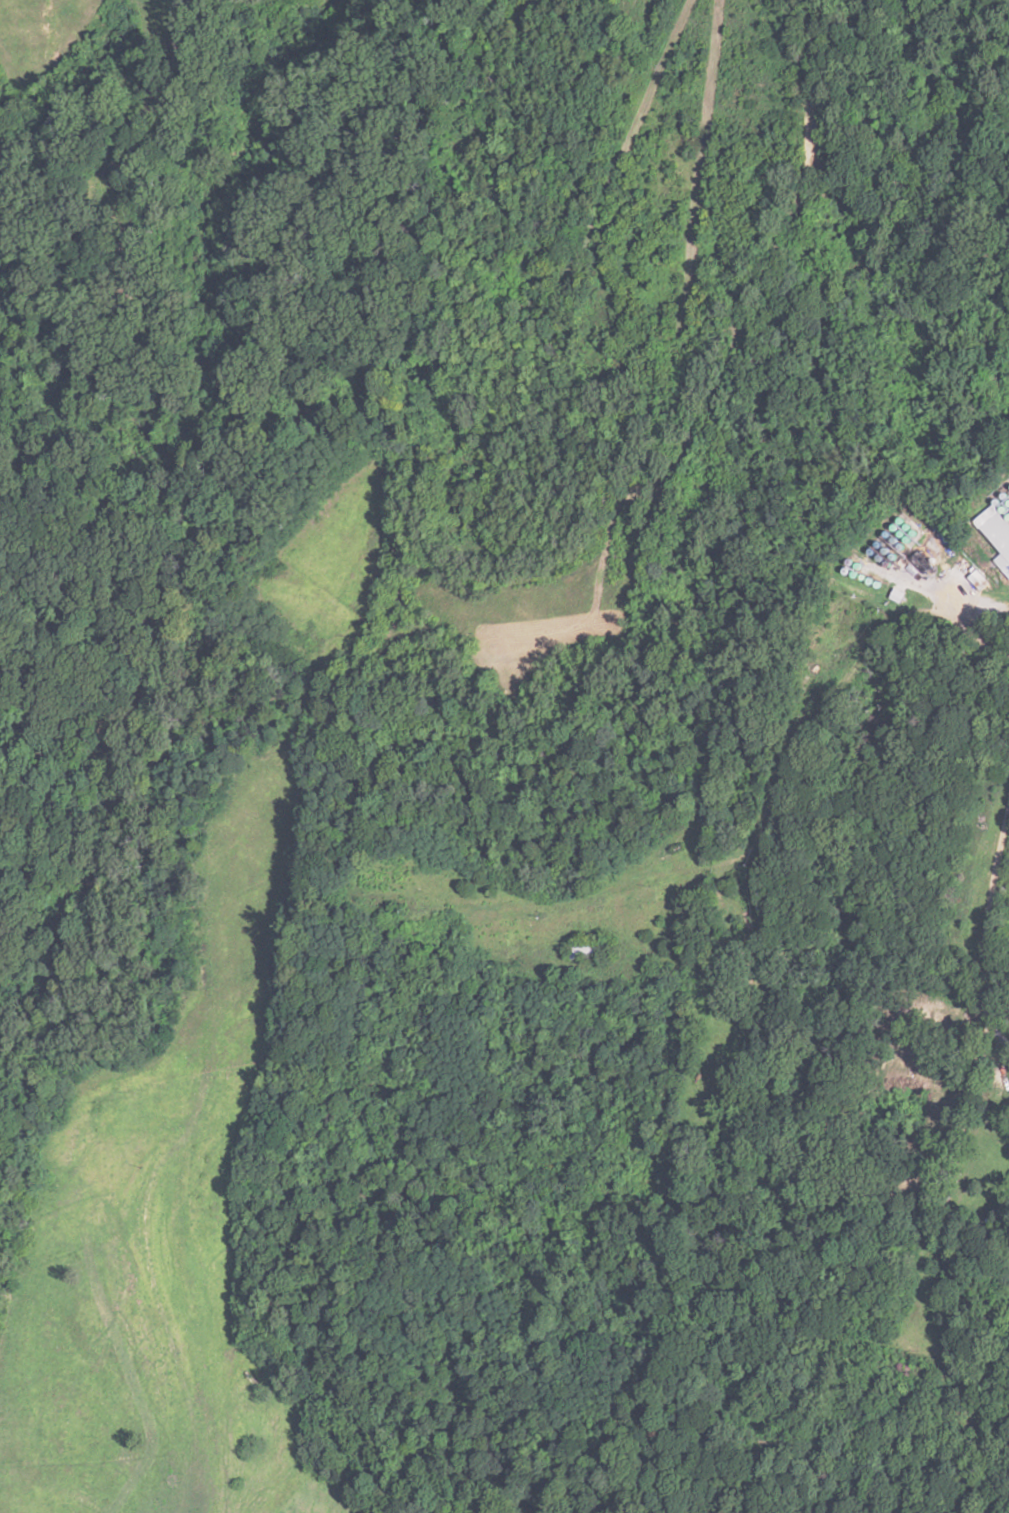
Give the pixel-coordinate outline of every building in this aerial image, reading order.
[(1008,577),(1008,519),(998,504),(976,521),(1003,556),(997,560),(1008,577)] [(968,578),(980,591),(988,583),(976,570),(968,578)]
